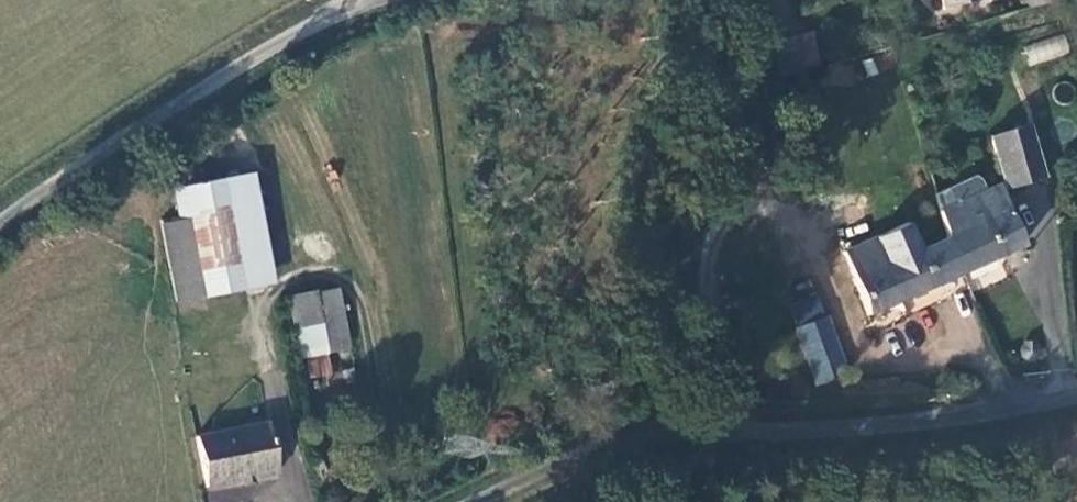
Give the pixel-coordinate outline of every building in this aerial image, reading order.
[(943,8),(972,0),(941,0),(943,8)] [(774,40),(782,75),(822,65),(813,30),(774,40)] [(1064,35),(1022,45),(1027,64),(1069,55),(1064,35)] [(1029,125),(991,136),(1008,188),(1047,177),(1029,125)] [(182,187),(185,211),(200,209),(217,292),(267,282),(246,175),(182,187)] [(937,211),(940,222),(947,235),(1007,209),(996,184),(937,211)] [(181,297),(217,292),(200,209),(185,211),(165,215),(181,297)] [(1007,209),(947,235),(963,271),(1023,244),(1007,209)] [(868,315),(963,271),(947,235),(940,222),(921,230),(928,246),(920,250),(907,221),(855,246),(861,275),(853,279),(868,315)] [(301,358),(352,350),(341,286),(290,294),(301,358)] [(793,322),(818,382),(846,370),(820,310),(793,322)] [(1022,348),(1022,354),(1025,358),(1030,361),(1035,360),(1039,356),(1040,351),(1039,345),(1033,341),(1026,342),(1022,348)] [(306,360),(310,379),(334,374),(330,356),(306,360)] [(266,423),(193,435),(204,486),(275,473),(266,423)]
